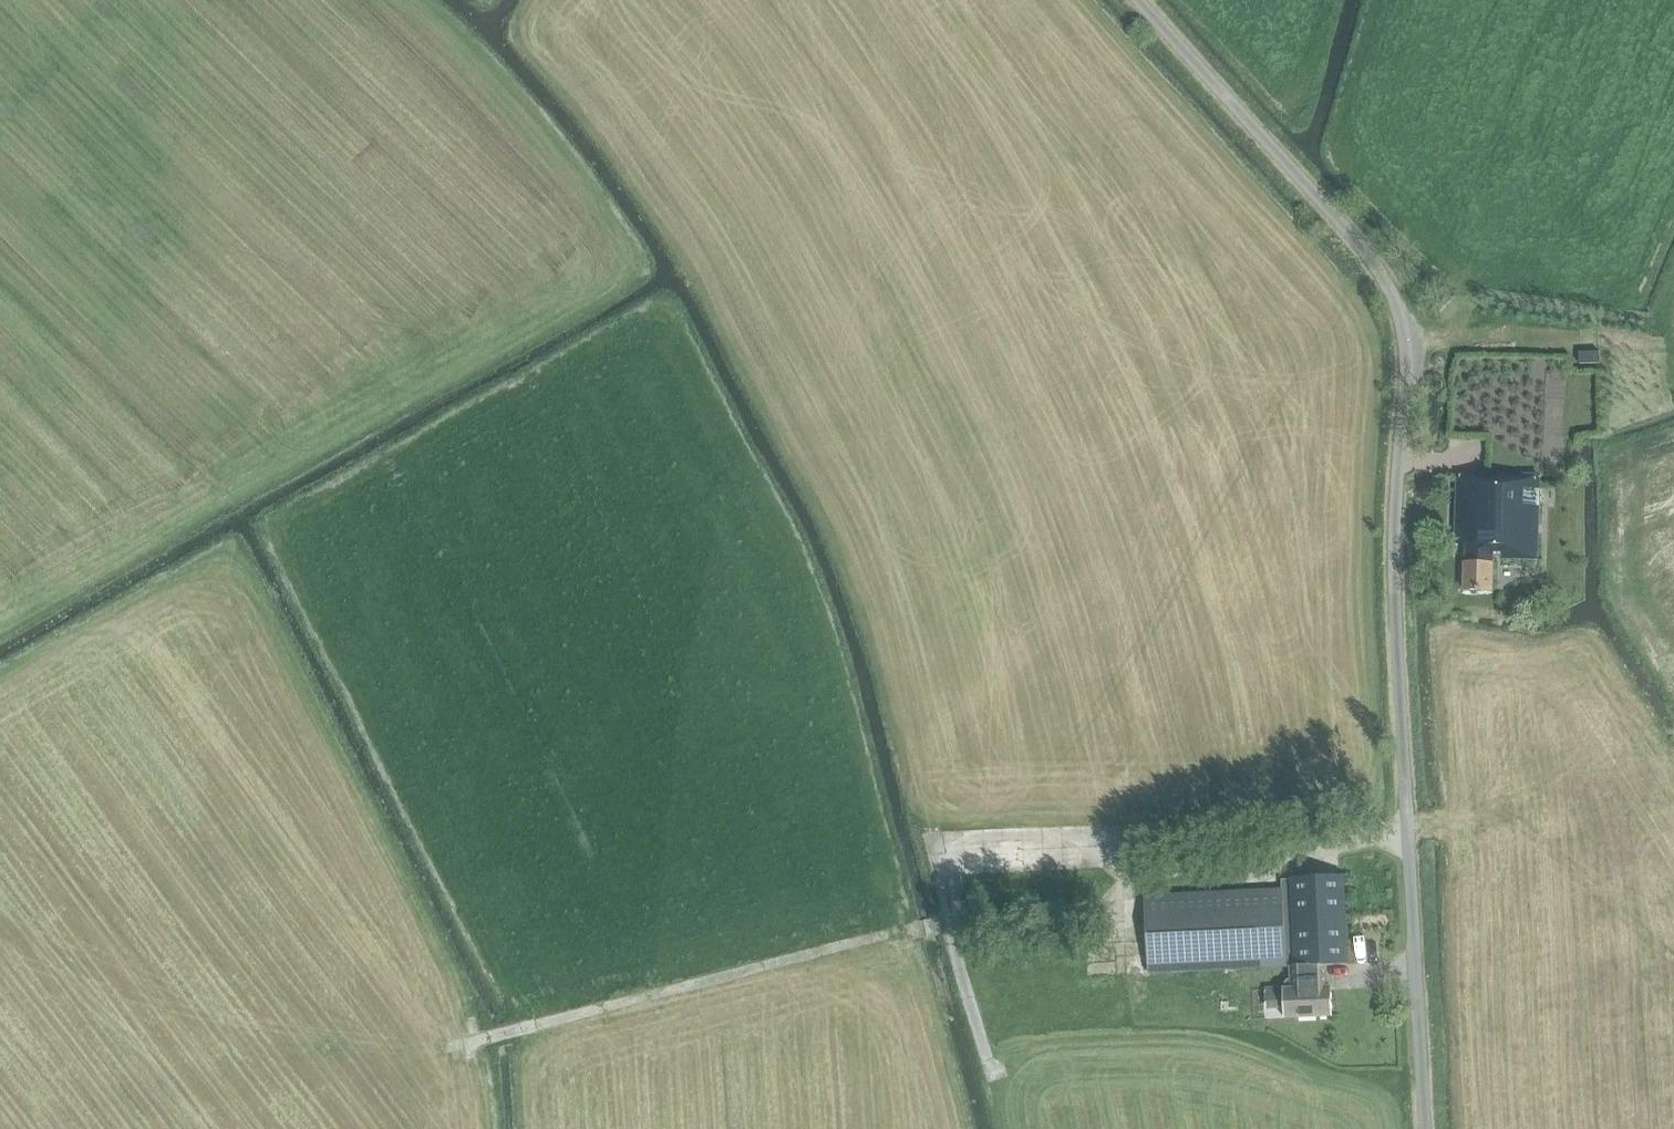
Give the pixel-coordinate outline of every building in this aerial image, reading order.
[(1599,363),(1599,352),(1579,353),(1579,364),(1599,363)] [(1512,480),(1458,478),(1457,540),(1465,540),(1464,589),(1493,590),(1494,551),(1502,551),(1502,558),(1536,559),(1538,480),(1512,479),(1512,480)] [(1281,890),(1258,891),(1143,898),(1147,973),(1288,966),(1289,989),(1283,989),(1285,1018),(1332,1016),(1330,986),(1328,987),(1327,965),(1346,963),(1342,875),(1289,878),(1289,880),(1280,880),(1281,890)]
